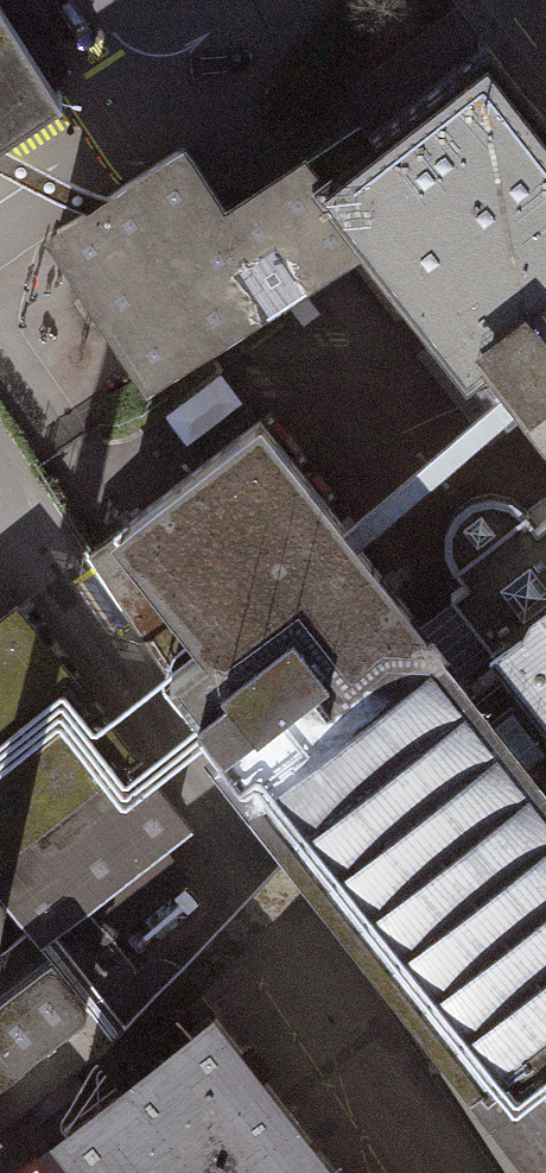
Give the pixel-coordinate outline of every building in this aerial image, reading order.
[(58,91),(0,2),(0,128),(58,91)] [(542,121),(545,118),(487,44),(372,137),(315,182),(356,233),(371,252),(358,261),(397,310),(409,301),(466,371),(484,355),(506,382),(518,398),(545,433),(545,126),(542,121)] [(315,182),(372,137),(360,119),(222,212),(272,289),(356,233),(315,182)] [(90,206),(111,193),(0,134),(0,158),(90,206)] [(90,206),(56,228),(147,370),(272,289),(222,212),(180,148),(111,193),(90,206)] [(506,382),(341,524),(355,541),(518,398),(506,382)] [(537,524),(526,510),(509,497),(491,493),(470,497),(455,510),(447,527),(447,549),(455,567),(466,581),(451,594),(501,658),(467,685),(355,541),(341,524),(259,418),(118,527),(119,530),(89,554),(166,675),(170,673),(198,708),(196,710),(222,742),(219,745),(294,841),(310,861),(463,1054),(440,1071),(507,1172),(545,1172),(545,518),(537,524)] [(181,872),(151,834),(170,817),(121,755),(125,751),(15,611),(0,622),(0,885),(33,926),(61,904),(94,943),(181,872)] [(294,841),(110,1036),(112,1040),(95,1052),(122,1086),(151,1064),(136,1046),(310,861),(294,841)] [(110,1036),(50,961),(0,1000),(0,1126),(95,1052),(112,1040),(110,1036)] [(211,1017),(151,1064),(122,1086),(48,1145),(70,1172),(333,1172),(211,1017)]
